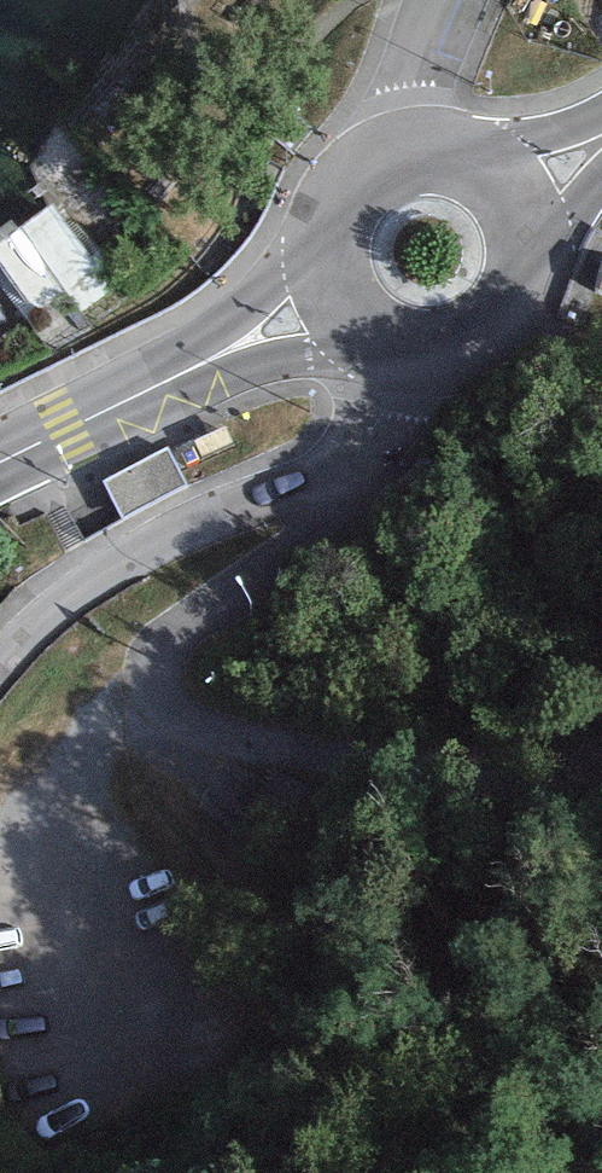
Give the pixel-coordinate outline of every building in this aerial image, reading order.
[(50,206),(0,241),(0,260),(39,315),(68,295),(80,312),(111,290),(50,206)] [(122,520),(187,485),(167,447),(102,482),(122,520)]
